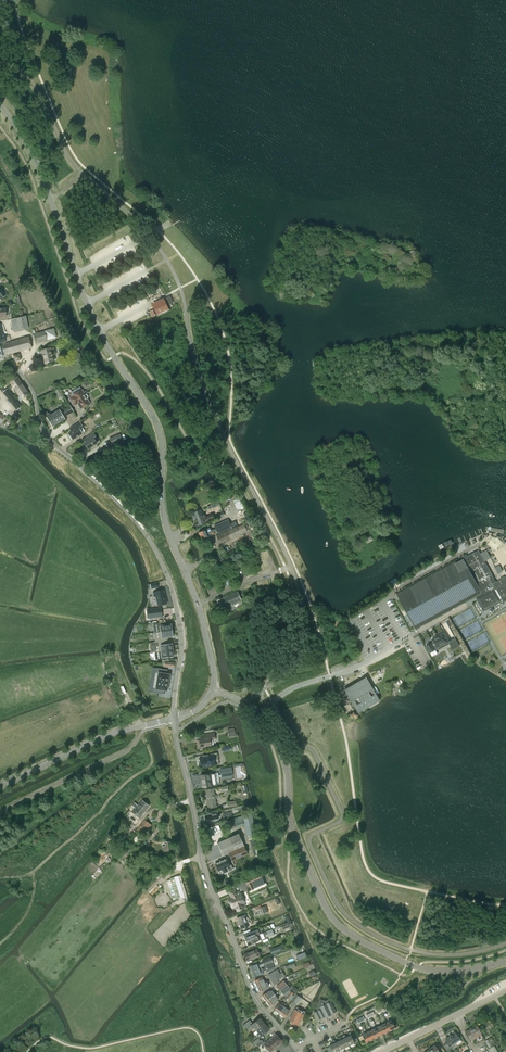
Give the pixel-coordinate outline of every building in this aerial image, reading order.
[(152,304),(152,305),(155,312),(156,314),(157,316),(169,310),(169,309),(168,309),(170,308),(169,305),(173,303),(170,296),(164,299),(163,298),(152,304)] [(13,332),(18,330),(18,331),(29,328),(26,316),(16,318),(10,319),(13,332)] [(36,343),(47,340),(56,338),(54,328),(44,331),(33,334),(36,343)] [(32,348),(29,337),(0,344),(0,356),(32,348)] [(55,354),(54,348),(51,349),(50,348),(42,350),(45,363),(53,361),(52,356),(52,355),(55,354)] [(13,354),(15,361),(22,359),(20,353),(13,354)] [(80,353),(72,354),(73,361),(81,359),(80,353)] [(17,376),(9,381),(13,387),(15,386),(16,388),(15,389),(18,394),(19,394),(23,398),(29,394),(17,376)] [(8,389),(3,392),(13,406),(17,403),(13,396),(8,389)] [(90,403),(87,398),(88,396),(87,394),(86,394),(85,394),(82,389),(72,395),(73,396),(69,398),(74,406),(78,404),(80,408),(90,403)] [(64,417),(74,411),(70,405),(60,411),(59,409),(50,415),(49,413),(48,413),(47,412),(45,413),(44,415),(45,417),(47,417),(52,427),(65,419),(64,417)] [(80,422),(70,429),(71,431),(68,433),(72,440),(82,433),(79,428),(82,426),(80,422)] [(96,435),(95,436),(94,432),(85,438),(87,441),(84,442),(88,449),(97,443),(100,441),(96,435)] [(123,440),(120,433),(109,438),(112,445),(123,440)] [(237,508),(243,506),(241,500),(235,502),(237,508)] [(205,517),(204,514),(203,515),(201,509),(194,512),(198,521),(199,523),(193,525),(194,528),(208,523),(207,521),(214,518),(212,514),(205,517)] [(228,520),(214,526),(215,528),(217,530),(218,534),(237,525),(236,521),(235,521),(230,524),(228,520)] [(247,532),(255,528),(252,520),(238,527),(237,526),(216,536),(220,544),(230,539),(247,531),(247,532)] [(206,529),(198,533),(200,538),(213,532),(212,529),(211,530),(210,527),(206,529)] [(213,532),(200,538),(202,543),(210,539),(209,537),(211,536),(211,535),(214,534),(214,533),(213,532)] [(490,581),(489,579),(490,578),(489,576),(492,575),(479,550),(463,559),(463,558),(396,594),(416,629),(476,596),(479,602),(480,602),(483,606),(482,607),(484,610),(487,608),(488,608),(496,603),(497,603),(498,602),(499,601),(501,604),(505,601),(505,576),(492,584),(490,581)] [(235,581),(231,573),(219,578),(223,587),(235,581)] [(167,603),(163,590),(153,592),(154,596),(155,596),(158,605),(167,603)] [(241,600),(237,591),(222,598),(216,600),(220,610),(223,609),(225,613),(233,609),(232,608),(234,607),(233,604),(241,600)] [(160,607),(148,608),(149,616),(161,615),(160,607)] [(159,623),(153,624),(154,632),(172,630),(171,624),(166,624),(165,621),(159,622),(159,623)] [(172,630),(154,632),(155,642),(166,641),(168,641),(168,640),(167,637),(173,637),(172,630)] [(437,648),(449,642),(444,633),(432,639),(434,643),(432,644),(432,643),(426,646),(430,653),(436,650),(435,648),(437,647),(437,648)] [(155,642),(153,642),(154,652),(172,650),(172,644),(172,643),(166,644),(166,641),(155,642)] [(172,650),(154,652),(155,661),(162,660),(162,661),(168,660),(168,657),(173,656),(172,650)] [(156,668),(154,680),(168,682),(168,680),(169,681),(170,676),(169,676),(169,674),(167,674),(162,673),(162,669),(156,668)] [(362,710),(378,701),(365,679),(349,688),(362,710)] [(154,680),(152,692),(158,693),(159,689),(164,690),(167,690),(167,688),(168,689),(169,684),(168,684),(168,682),(154,680)] [(227,730),(228,737),(235,735),(234,728),(227,730)] [(203,738),(199,739),(201,748),(211,746),(210,740),(215,739),(214,733),(203,735),(203,738)] [(217,753),(195,757),(197,768),(219,764),(217,753)] [(221,778),(233,776),(231,767),(220,769),(221,778)] [(211,786),(213,785),(211,774),(209,774),(201,775),(202,787),(211,786)] [(216,807),(214,789),(213,788),(205,790),(208,808),(216,807)] [(134,802),(132,805),(135,808),(132,812),(139,818),(149,806),(142,800),(138,805),(135,803),(134,802)] [(251,812),(242,814),(242,816),(244,824),(246,836),(248,835),(249,840),(250,840),(257,838),(251,812)] [(217,813),(205,816),(206,823),(211,822),(210,820),(219,818),(217,813)] [(234,818),(222,822),(224,828),(236,825),(234,818)] [(139,840),(142,837),(151,825),(144,820),(135,831),(139,834),(136,837),(139,840)] [(238,833),(217,843),(222,855),(223,856),(229,853),(229,852),(244,846),(238,833)] [(165,846),(164,846),(162,846),(163,853),(168,852),(168,850),(171,850),(170,841),(164,842),(165,846)] [(244,846),(229,852),(229,853),(232,860),(247,854),(245,847),(244,846)] [(227,859),(215,864),(216,867),(218,871),(221,870),(223,873),(229,870),(228,869),(227,867),(228,866),(230,865),(228,862),(227,859)] [(260,874),(245,880),(249,890),(254,888),(264,884),(262,878),(260,874)] [(167,881),(169,890),(173,900),(182,897),(182,900),(188,898),(180,875),(170,878),(170,879),(166,880),(167,881)] [(245,905),(244,902),(240,894),(239,892),(238,891),(235,892),(230,894),(231,897),(228,899),(232,908),(235,907),(237,911),(243,908),(245,907),(245,905)] [(241,928),(249,925),(244,915),(237,918),(241,928)] [(283,930),(292,926),(290,921),(281,925),(279,926),(280,928),(282,927),(283,930)] [(254,931),(244,935),(246,940),(256,936),(259,934),(257,929),(254,931)] [(256,936),(246,940),(248,945),(259,941),(258,941),(261,939),(265,938),(262,933),(259,934),(256,936)] [(274,949),(270,951),(271,954),(275,953),(283,950),(282,945),(273,948),(274,949)] [(247,960),(256,956),(259,955),(257,949),(244,954),(247,960)] [(307,957),(305,952),(296,955),(298,960),(307,957)] [(264,966),(266,966),(273,963),(270,957),(261,960),(264,966)] [(259,969),(256,963),(248,965),(251,972),(259,969)] [(261,975),(263,974),(261,968),(259,969),(251,972),(253,978),(261,975)] [(277,969),(268,975),(270,979),(280,974),(277,969)] [(280,974),(270,979),(274,985),(279,982),(278,980),(282,977),(280,974)] [(262,977),(254,980),(257,986),(265,983),(262,977)] [(283,980),(276,986),(280,991),(287,984),(283,980)] [(265,983),(257,986),(259,992),(260,992),(268,989),(267,988),(269,986),(267,982),(265,983)] [(287,984),(280,991),(284,995),(286,996),(290,991),(289,990),(290,989),(287,984)] [(269,990),(262,995),(266,1001),(273,996),(274,994),(271,990),(270,992),(269,990)] [(286,996),(285,997),(290,1001),(295,994),(290,991),(286,996)] [(273,996),(266,1001),(270,1006),(277,1001),(276,1000),(278,999),(275,994),(274,994),(273,996)] [(297,995),(292,1002),(298,1006),(303,999),(297,995)] [(336,1012),(331,1001),(329,1002),(320,999),(316,1008),(317,1011),(313,1012),(317,1020),(325,1016),(325,1017),(331,1014),(336,1012)] [(279,1014),(284,1007),(285,1005),(282,1002),(281,1004),(279,1003),(274,1010),(279,1014)] [(279,1014),(285,1017),(290,1010),(284,1007),(279,1014)] [(296,1007),(289,1020),(292,1021),(290,1023),(293,1024),(294,1022),(297,1024),(302,1014),(304,1015),(306,1012),(296,1007)] [(252,1023),(249,1025),(249,1026),(252,1029),(254,1027),(256,1030),(264,1024),(260,1018),(252,1024),(252,1023)] [(248,1021),(242,1026),(245,1028),(249,1025),(252,1023),(249,1020),(248,1021)] [(390,1031),(391,1030),(395,1028),(391,1020),(386,1022),(390,1031)] [(385,1033),(390,1031),(386,1022),(381,1025),(385,1033)] [(264,1024),(256,1030),(259,1033),(256,1035),(259,1038),(269,1029),(264,1024)] [(380,1035),(385,1033),(381,1025),(376,1027),(380,1035)] [(485,1040),(481,1033),(477,1026),(466,1031),(470,1040),(474,1038),(477,1044),(485,1040)] [(376,1038),(380,1035),(376,1027),(371,1029),(376,1038)] [(367,1032),(371,1040),(376,1038),(371,1029),(367,1032)] [(346,1037),(345,1037),(349,1045),(354,1043),(351,1035),(350,1032),(348,1033),(349,1035),(346,1037)] [(366,1043),(371,1040),(367,1032),(362,1034),(366,1043)] [(448,1051),(454,1046),(453,1045),(460,1039),(456,1033),(455,1034),(454,1034),(452,1035),(452,1036),(445,1041),(447,1043),(443,1046),(448,1051)] [(282,1042),(278,1037),(276,1034),(264,1044),(270,1051),(282,1042)] [(341,1040),(340,1040),(344,1048),(349,1045),(345,1037),(346,1037),(345,1035),(344,1035),(343,1036),(344,1038),(341,1040)] [(335,1042),(339,1050),(344,1048),(340,1040),(341,1040),(339,1037),(339,1038),(337,1038),(339,1041),(335,1042)] [(326,1048),(328,1051),(335,1051),(339,1050),(335,1042),(334,1040),(332,1041),(333,1043),(329,1045),(330,1046),(326,1048)]
